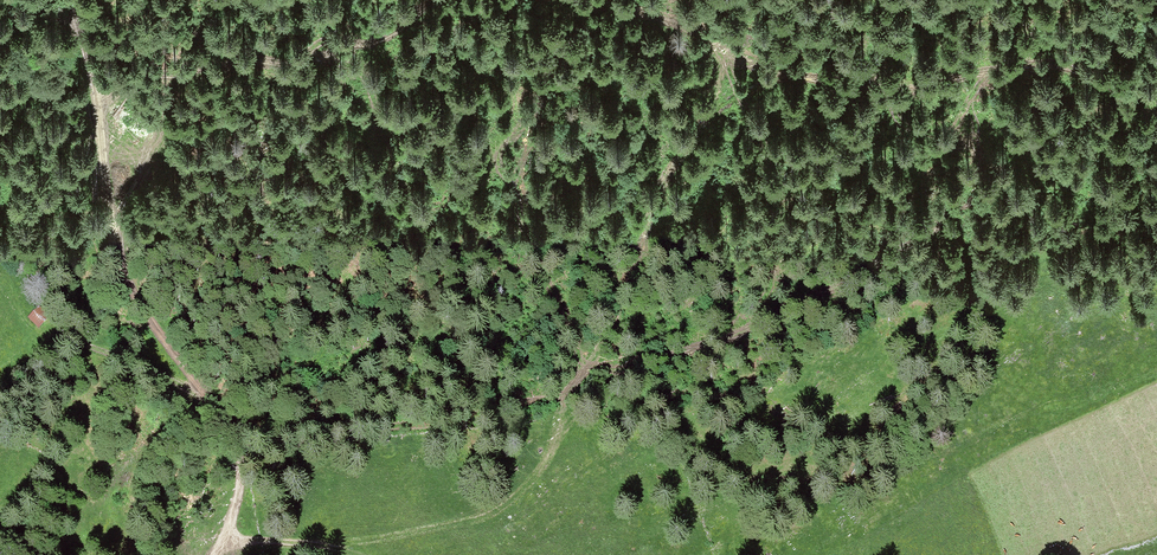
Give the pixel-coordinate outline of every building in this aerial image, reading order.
[(40,303),(28,314),(40,326),(52,314),(40,303)]
